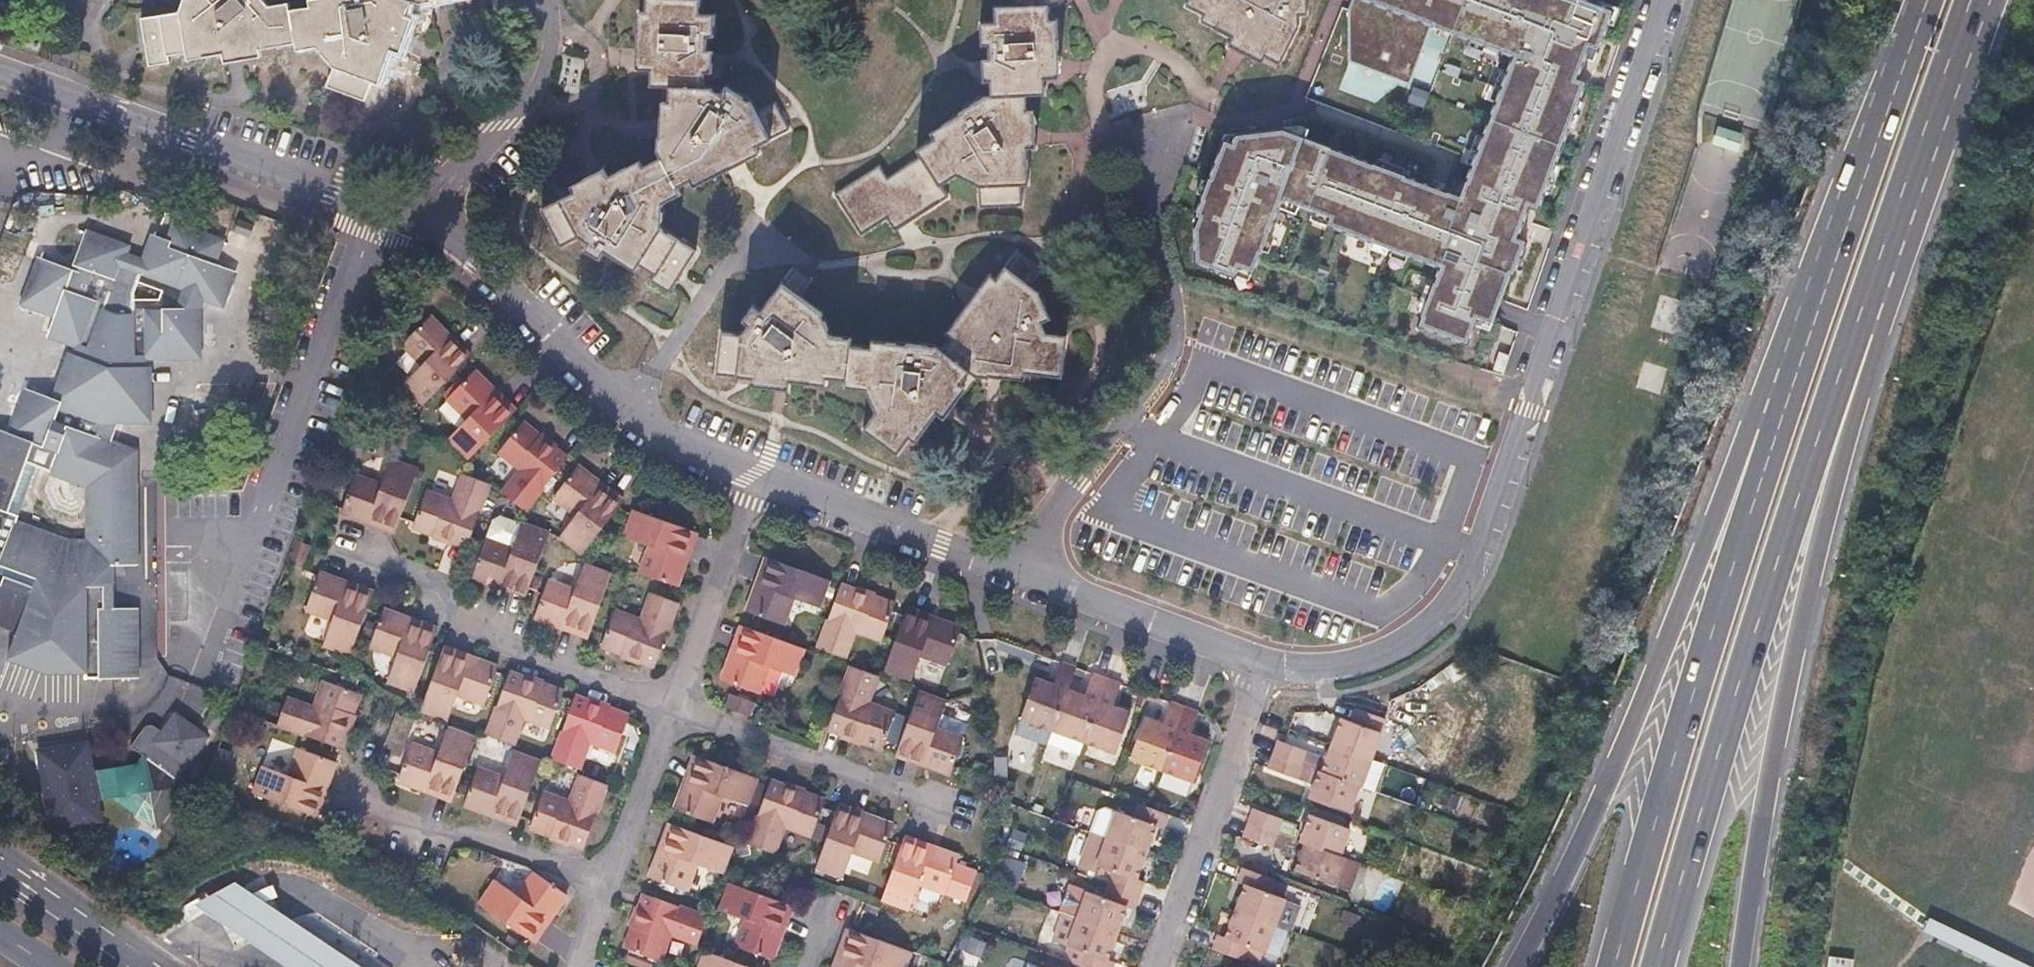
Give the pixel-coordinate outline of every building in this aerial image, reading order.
[(147,23),(152,72),(173,68),(172,62),(191,59),(192,65),(228,60),(230,67),(266,62),(265,56),(300,50),(302,55),(323,52),(340,73),(333,92),(371,106),(378,88),(383,90),(396,56),(402,58),(416,24),(409,21),(415,6),(422,8),(471,0),(333,0),(315,3),(317,11),(295,15),(294,8),(275,11),(268,4),(272,0),(192,0),(187,17),(147,23)] [(643,12),(642,74),(655,76),(655,90),(671,90),(706,91),(707,70),(711,70),(712,49),(707,49),(707,33),(712,33),(713,12),(700,12),(700,0),(651,0),(651,12),(643,12)] [(1186,4),(1204,13),(1200,21),(1232,37),(1266,55),(1280,62),(1297,30),(1294,13),(1304,12),(1304,0),(1188,0),(1186,4)] [(1194,218),(1199,220),(1195,230),(1207,262),(1235,274),(1238,269),(1252,275),(1283,202),(1438,268),(1413,326),(1464,348),(1477,319),(1489,324),(1508,275),(1511,276),(1524,241),(1515,238),(1527,207),(1535,210),(1583,83),(1574,79),(1586,49),(1595,52),(1610,11),(1580,0),(1346,0),(1342,9),(1351,59),(1412,81),(1434,22),(1518,53),(1463,201),(1272,117),(1234,132),(1230,142),(1224,139),(1194,218)] [(990,47),(990,64),(991,86),(992,102),(1026,100),(1046,99),(1046,84),(1060,83),(1058,19),(1050,19),(1051,6),(1012,8),(995,8),(996,22),(983,22),(984,48),(990,47)] [(1232,37),(1229,44),(1263,62),(1266,55),(1232,37)] [(1350,63),(1345,85),(1366,90),(1372,69),(1350,63)] [(663,142),(661,142),(660,155),(663,161),(680,191),(691,186),(694,190),(762,153),(759,147),(790,131),(777,107),(758,117),(753,108),(728,93),(725,98),(712,91),(706,91),(671,90),(670,104),(665,103),(663,142)] [(965,118),(935,137),(938,142),(922,152),(926,159),(944,188),(960,178),(984,189),(984,208),(1021,208),(1021,188),(1029,188),(1028,154),(1027,116),(1026,100),(992,102),(985,102),(964,116),(965,118)] [(1035,116),(1027,116),(1028,154),(1036,154),(1035,116)] [(882,171),(839,200),(864,240),(886,225),(894,238),(951,200),(944,188),(926,159),(890,182),(882,171)] [(576,193),(579,199),(549,216),(568,251),(584,241),(596,248),(592,256),(604,263),(609,256),(638,274),(642,267),(664,231),(667,205),(682,196),(680,191),(663,161),(644,171),(640,164),(612,181),(608,175),(576,193)] [(23,632),(15,653),(61,670),(99,668),(101,687),(151,686),(148,617),(118,618),(117,575),(145,574),(141,486),(130,486),(129,455),(107,447),(110,440),(118,417),(147,417),(146,370),(138,370),(138,358),(146,358),(205,357),(204,311),(208,299),(228,306),(240,273),(220,266),(228,244),(182,228),(176,244),(159,238),(150,261),(146,274),(127,267),(131,255),(133,250),(91,234),(78,271),(47,260),(31,304),(63,316),(55,335),(83,345),(62,401),(34,390),(18,435),(0,428),(0,624),(23,632)] [(697,251),(664,231),(642,267),(661,277),(657,285),(671,293),(697,251)] [(150,261),(131,255),(127,267),(146,274),(150,261)] [(997,284),(992,281),(947,339),(952,342),(942,356),(968,375),(975,380),(986,382),(987,374),(1024,379),(1059,383),(1065,343),(1045,340),(1038,329),(1050,325),(1038,299),(1027,290),(1038,274),(1018,258),(997,284)] [(806,287),(792,277),(783,288),(798,300),(801,295),(806,287)] [(783,288),(780,293),(794,304),(798,300),(783,288)] [(742,327),(749,332),(742,341),(725,339),(720,379),(752,382),(790,386),(825,390),(826,383),(846,386),(852,350),(853,343),(830,340),(820,314),(798,300),(794,304),(780,293),(761,318),(753,312),(742,327)] [(427,320),(403,344),(424,364),(404,385),(424,404),(463,365),(471,357),(430,317),(427,320)] [(870,353),(852,350),(846,386),(846,391),(864,393),(876,419),(866,432),(896,457),(908,442),(913,445),(935,417),(959,387),(968,375),(942,356),(936,352),(871,345),(870,353)] [(146,358),(138,358),(138,370),(146,370),(146,358)] [(472,374),(448,399),(468,418),(449,437),(451,438),(470,459),(512,416),(517,411),(475,371),(472,374)] [(1024,379),(987,374),(986,382),(1023,386),(1024,379)] [(790,386),(752,382),(751,391),(789,395),(790,386)] [(966,392),(959,387),(935,417),(942,422),(966,392)] [(522,426),(501,452),(522,469),(504,492),(526,509),(566,462),(570,457),(525,421),(522,426)] [(107,447),(129,455),(130,486),(141,486),(139,451),(110,440),(107,447)] [(382,484),(354,474),(344,506),(343,511),(397,530),(402,516),(419,467),(404,462),(391,458),(382,484)] [(577,469),(555,497),(578,515),(561,536),(584,554),(620,506),(624,500),(580,466),(577,469)] [(455,502),(427,492),(417,521),(415,527),(470,546),(471,542),(492,484),(465,474),(455,502)] [(634,513),(626,537),(652,546),(642,571),(673,584),(677,586),(697,531),(635,509),(634,513)] [(488,539),(485,547),(475,575),(528,594),(530,588),(551,532),(524,522),(515,548),(488,539)] [(832,579),(769,557),(750,611),(756,613),(786,624),(796,596),(822,606),(830,583),(832,579)] [(550,580),(545,593),(538,616),(590,636),(593,628),(614,573),(586,562),(577,589),(550,580)] [(320,572),(319,577),(306,609),(334,619),(324,646),(337,651),(352,656),(369,609),(375,592),(320,572)] [(844,584),(842,587),(820,646),(847,656),(856,631),(884,640),(894,610),(897,603),(844,584)] [(616,611),(608,633),(603,647),(657,666),(679,602),(668,598),(654,593),(644,621),(616,611)] [(909,608),(907,614),(886,671),(914,681),(923,654),(949,664),(961,632),(963,627),(909,608)] [(386,609),(384,614),(373,644),(400,655),(390,681),(416,691),(432,649),(439,631),(439,629),(386,609)] [(751,628),(744,625),(725,679),(736,683),(761,692),(771,665),(797,675),(807,647),(751,628)] [(445,648),(443,654),(422,711),(449,720),(459,694),(487,704),(498,672),(499,667),(445,648)] [(1050,685),(1033,679),(1019,720),(1051,730),(1065,691),(1073,668),(1059,663),(1050,685)] [(853,664),(833,719),(830,728),(884,748),(887,740),(897,711),(871,702),(881,674),(853,664)] [(512,671),(510,677),(488,735),(516,745),(526,716),(553,726),(563,696),(565,692),(512,671)] [(1082,697),(1065,691),(1051,730),(1083,742),(1105,680),(1090,675),(1082,697)] [(1119,685),(1105,680),(1083,742),(1114,753),(1129,714),(1110,708),(1119,685)] [(315,706),(288,697),(278,724),(337,746),(342,748),(361,694),(357,693),(324,681),(315,706)] [(949,699),(921,689),(901,745),(898,753),(953,772),(956,765),(966,737),(939,727),(949,699)] [(757,702),(733,693),(728,707),(752,716),(757,702)] [(578,696),(576,701),(555,759),(581,769),(591,740),(619,750),(629,720),(631,716),(578,696)] [(1161,725),(1143,719),(1129,759),(1160,770),(1183,708),(1169,703),(1161,725)] [(1198,713),(1183,708),(1160,770),(1193,782),(1207,742),(1190,737),(1198,713)] [(1353,723),(1340,718),(1330,746),(1368,759),(1384,717),(1358,709),(1353,723)] [(81,737),(30,738),(32,815),(83,814),(82,796),(102,794),(138,829),(171,793),(169,790),(173,785),(168,780),(200,746),(171,719),(156,736),(147,727),(146,727),(142,727),(140,727),(137,729),(123,746),(136,758),(123,772),(81,773),(81,737)] [(1051,730),(1019,720),(1013,735),(1045,746),(1051,730)] [(440,753),(413,743),(403,772),(400,780),(454,799),(457,792),(476,737),(450,726),(440,753)] [(1283,742),(1278,740),(1273,756),(1299,765),(1304,751),(1304,749),(1283,742)] [(1368,759),(1330,746),(1320,773),(1356,786),(1359,786),(1368,759)] [(290,774),(263,764),(253,792),(310,813),(317,815),(336,761),(332,759),(300,748),(290,774)] [(504,777),(478,767),(468,796),(469,796),(466,804),(519,823),(522,816),(543,761),(514,750),(504,777)] [(1319,756),(1304,751),(1299,765),(1314,770),(1319,756)] [(761,777),(697,754),(678,809),(684,811),(714,823),(724,795),(750,805),(760,780),(761,777)] [(1299,765),(1273,756),(1268,771),(1294,780),(1299,765)] [(1368,759),(1359,786),(1375,792),(1385,765),(1368,759)] [(1318,772),(1308,799),(1347,812),(1356,786),(1320,773),(1318,772)] [(574,803),(544,792),(534,821),(531,828),(585,848),(609,786),(584,776),(574,803)] [(773,780),(771,784),(750,842),(779,854),(789,826),(814,835),(825,806),(827,799),(773,780)] [(841,804),(839,811),(818,867),(846,877),(857,851),(882,860),(890,838),(896,823),(841,804)] [(1133,818),(1115,812),(1106,838),(1144,851),(1153,825),(1160,827),(1165,813),(1147,807),(1138,804),(1133,818)] [(1098,811),(1091,832),(1106,838),(1115,812),(1103,808),(1098,811)] [(1253,811),(1248,824),(1275,833),(1293,840),(1295,834),(1294,834),(1296,830),(1291,828),(1293,825),(1253,811)] [(1347,831),(1308,816),(1299,842),(1304,844),(1338,856),(1347,831)] [(679,825),(673,823),(652,877),(659,880),(690,891),(700,862),(726,872),(735,846),(679,825)] [(1248,824),(1243,839),(1250,841),(1266,847),(1269,848),(1275,833),(1248,824)] [(1144,851),(1106,838),(1091,832),(1080,862),(1080,865),(1082,868),(1095,872),(1098,865),(1114,871),(1109,885),(1137,895),(1142,881),(1135,878),(1144,851)] [(1293,840),(1275,833),(1269,848),(1299,859),(1304,844),(1299,842),(1293,840)] [(908,836),(906,844),(884,900),(912,909),(922,882),(947,890),(958,862),(961,855),(908,836)] [(1266,847),(1250,841),(1248,848),(1264,854),(1266,847)] [(1304,844),(1299,859),(1294,871),(1348,890),(1357,863),(1338,856),(1304,844)] [(1238,885),(1244,887),(1235,912),(1275,927),(1284,901),(1265,894),(1270,879),(1243,869),(1238,885)] [(494,880),(478,903),(529,938),(535,942),(568,894),(541,876),(536,872),(519,897),(494,880)] [(264,899),(237,881),(195,903),(210,913),(219,919),(290,966),(364,966),(264,899)] [(731,882),(722,909),(747,918),(738,945),(767,956),(774,959),(794,904),(787,902),(731,882)] [(1104,901),(1085,894),(1077,919),(1115,933),(1124,908),(1131,911),(1137,895),(1109,885),(1104,901)] [(1077,919),(1085,894),(1071,889),(1062,914),(1077,919)] [(653,896),(646,893),(627,948),(631,950),(664,962),(674,934),(700,942),(709,917),(653,896)] [(1225,941),(1218,938),(1214,951),(1242,961),(1246,948),(1265,954),(1275,927),(1235,912),(1225,941)] [(1062,914),(1053,940),(1085,951),(1080,966),(1083,966),(1111,966),(1113,961),(1106,959),(1115,933),(1077,919),(1062,914)] [(852,929),(838,966),(910,966),(915,952),(858,931),(852,929)] [(983,943),(969,937),(963,951),(977,957),(983,943)] [(700,966),(751,966),(706,951),(700,966)]
